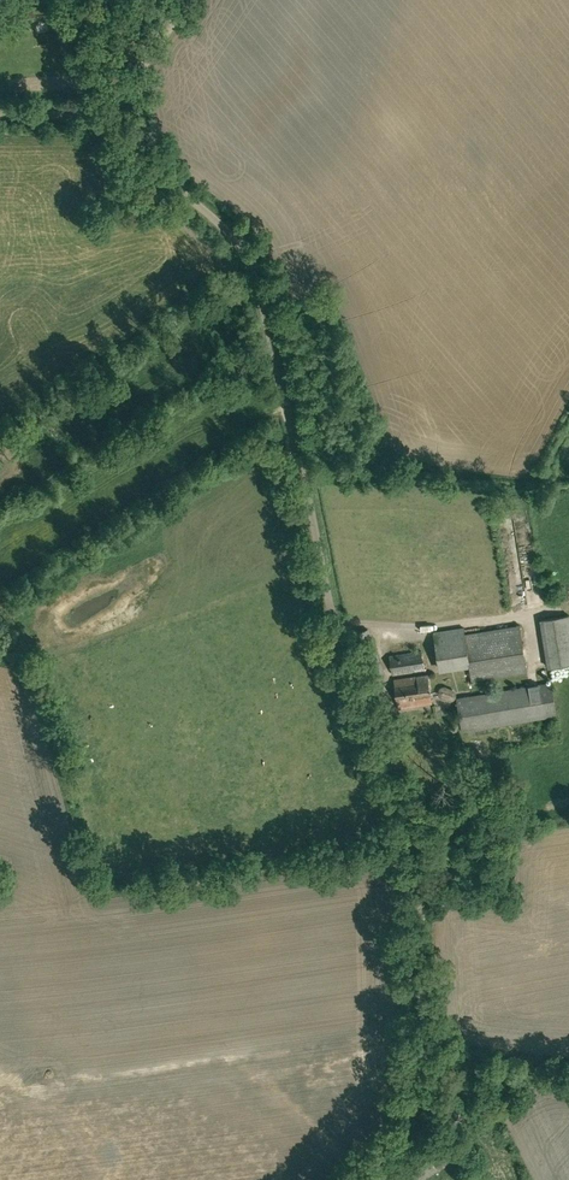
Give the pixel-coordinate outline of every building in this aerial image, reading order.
[(34,16),(33,0),(14,0),(16,17),(34,16)] [(64,30),(73,27),(70,13),(60,15),(64,30)] [(131,183),(137,176),(132,172),(127,179),(131,183)] [(568,664),(568,615),(541,619),(549,667),(568,664)] [(488,624),(465,628),(469,666),(471,679),(527,670),(519,624),(488,629),(488,624)] [(464,626),(434,631),(440,670),(469,666),(465,628),(464,626)] [(368,680),(384,673),(368,628),(351,633),(368,680)] [(393,675),(425,670),(422,650),(389,656),(393,675)] [(399,707),(432,702),(428,674),(395,679),(399,707)] [(463,731),(557,715),(551,682),(457,698),(463,731)]
